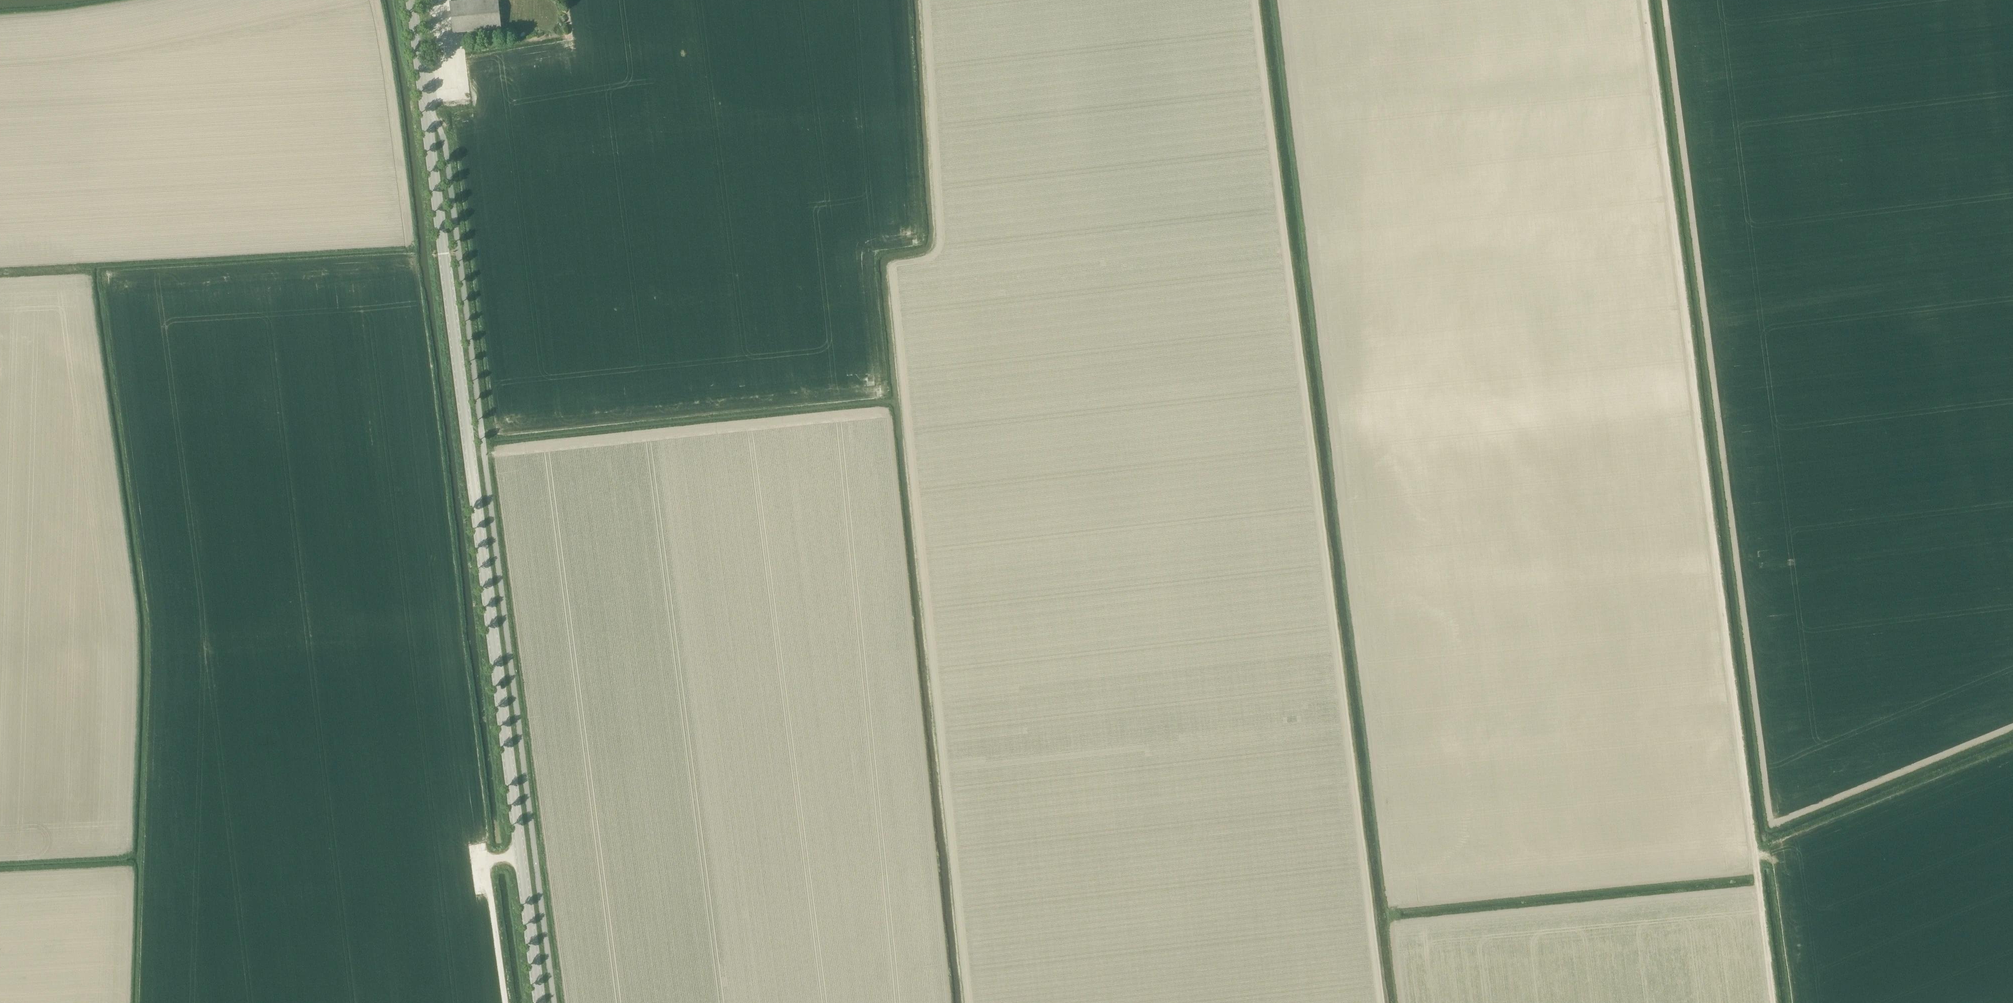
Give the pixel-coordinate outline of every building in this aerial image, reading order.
[(501,28),(498,0),(465,0),(449,2),(452,33),(501,28)]
